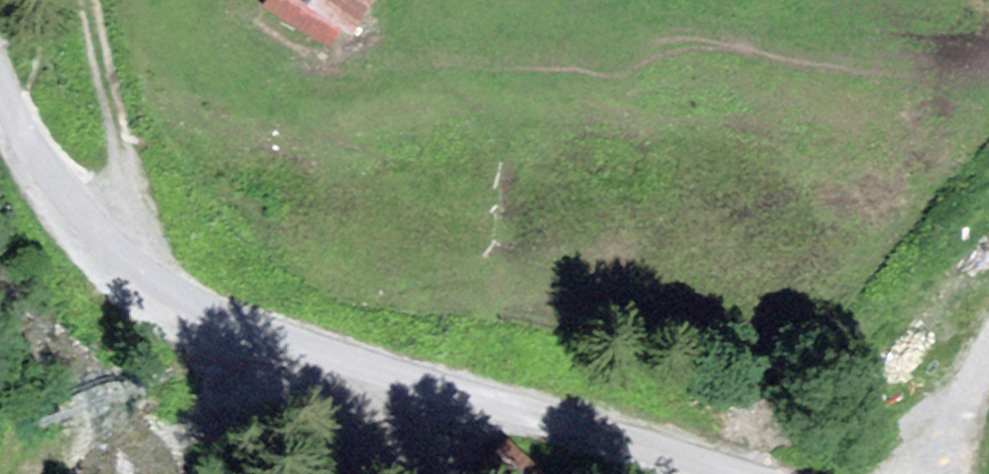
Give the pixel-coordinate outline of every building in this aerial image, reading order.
[(270,5),(339,48),(369,0),(272,0),(270,5)]
